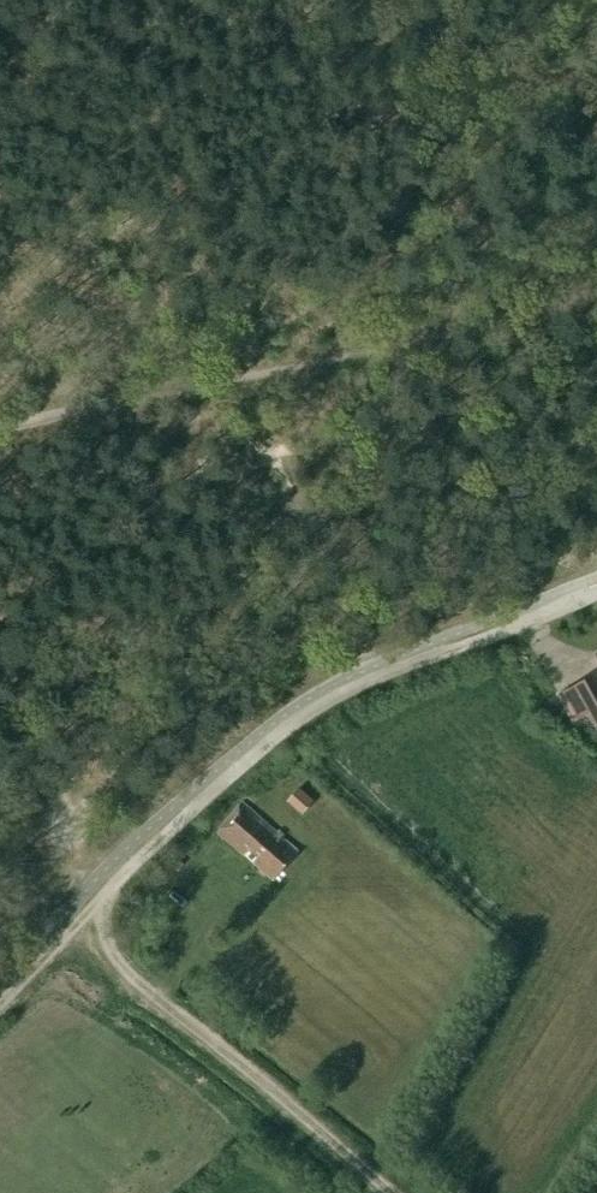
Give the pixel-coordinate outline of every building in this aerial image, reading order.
[(561,692),(576,719),(587,713),(594,725),(596,723),(596,672),(561,692)] [(299,787),(287,800),(302,814),(314,801),(299,787)] [(299,850),(244,804),(221,832),(276,878),(299,850)]
